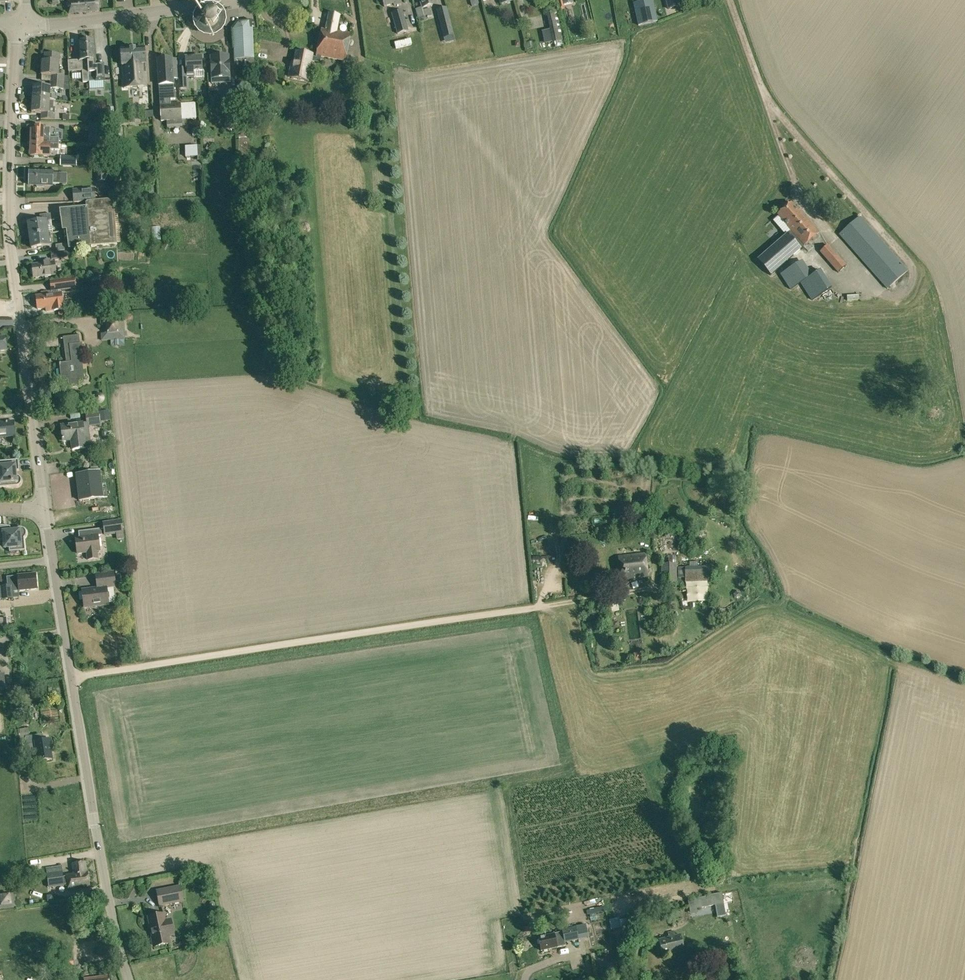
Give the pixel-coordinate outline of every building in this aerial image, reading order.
[(82,0),(68,1),(70,13),(98,10),(97,0),(82,0)] [(638,25),(657,21),(652,0),(649,0),(633,3),(638,25)] [(681,5),(680,0),(665,0),(667,9),(681,5)] [(447,7),(436,10),(445,43),(455,41),(447,7)] [(398,34),(408,31),(402,10),(392,13),(398,34)] [(559,10),(546,14),(550,29),(542,31),(544,43),(552,42),(552,44),(565,41),(559,10)] [(212,12),(209,11),(206,12),(205,12),(205,13),(203,14),(201,17),(200,20),(201,24),(204,28),(208,30),(211,30),(214,29),(218,25),(219,22),(218,17),(217,14),(214,13),(212,12)] [(316,56),(321,57),(345,62),(351,33),(338,30),(340,16),(328,14),(324,29),(322,29),(317,54),(316,56)] [(239,22),(234,29),(235,59),(255,58),(254,39),(254,28),(253,20),(239,22)] [(88,66),(86,42),(78,43),(79,60),(67,61),(68,72),(82,71),(83,82),(89,82),(88,73),(88,66)] [(103,63),(96,63),(94,42),(86,42),(88,66),(88,73),(89,82),(89,90),(91,90),(91,89),(92,89),(93,89),(94,88),(95,87),(95,86),(95,85),(95,82),(97,81),(104,81),(103,63)] [(122,66),(123,77),(124,88),(146,86),(145,64),(144,49),(121,51),(122,66)] [(320,63),(321,57),(316,56),(317,54),(315,54),(296,50),(290,78),(307,82),(311,61),(320,63)] [(52,76),(51,82),(68,83),(69,83),(69,76),(61,76),(62,70),(59,70),(60,55),(45,54),(44,62),(42,62),(41,75),(52,76)] [(212,84),(230,83),(230,78),(229,61),(225,61),(225,57),(211,57),(212,79),(212,84)] [(187,78),(204,77),(204,70),(202,70),(201,58),(186,58),(187,78)] [(173,79),(172,60),(172,59),(157,60),(161,121),(167,120),(182,119),(195,118),(194,103),(170,104),(170,99),(175,99),(173,79)] [(186,75),(178,76),(178,78),(179,88),(187,88),(186,75)] [(64,82),(51,82),(50,88),(33,87),(31,87),(30,94),(33,94),(32,99),(49,101),(49,99),(50,89),(63,90),(64,82)] [(235,89),(224,89),(224,104),(235,104),(235,89)] [(53,99),(49,99),(49,101),(32,99),(32,113),(40,113),(40,119),(55,120),(55,107),(53,107),(53,99)] [(232,118),(231,118),(230,118),(230,119),(229,119),(228,119),(228,120),(227,120),(227,121),(227,122),(227,123),(226,124),(227,124),(227,125),(227,126),(227,127),(228,127),(228,128),(229,128),(230,129),(231,129),(232,129),(233,129),(234,129),(235,128),(236,127),(237,126),(237,125),(237,124),(237,123),(237,122),(237,121),(236,120),(236,119),(235,119),(234,119),(234,118),(233,118),(232,118)] [(96,124),(96,134),(108,134),(108,124),(96,124)] [(250,139),(247,139),(246,125),(238,125),(241,170),(260,168),(260,161),(251,162),(250,139)] [(43,144),(58,144),(59,144),(59,138),(50,138),(50,128),(44,128),(35,127),(35,131),(31,131),(30,143),(43,144)] [(115,146),(123,145),(121,128),(114,129),(115,146)] [(49,150),(58,150),(58,144),(43,144),(30,143),(30,156),(49,157),(49,150)] [(185,157),(197,156),(197,160),(202,160),(202,145),(196,146),(185,146),(185,157)] [(60,165),(76,166),(77,156),(61,156),(60,165)] [(44,185),(45,185),(45,184),(59,184),(60,174),(51,174),(51,172),(44,172),(43,171),(38,170),(38,172),(30,172),(30,185),(36,185),(36,187),(44,187),(44,185)] [(78,190),(79,201),(95,200),(94,189),(78,190)] [(74,249),(82,248),(90,247),(91,247),(117,245),(113,199),(86,202),(87,203),(85,203),(86,208),(80,209),(60,210),(60,213),(62,231),(66,231),(68,243),(68,250),(74,249)] [(790,231),(787,233),(801,248),(803,246),(819,233),(799,210),(798,211),(791,203),(777,214),(788,227),(787,227),(790,231)] [(28,223),(30,236),(48,233),(46,226),(50,225),(49,221),(52,220),(50,213),(40,215),(40,222),(28,223)] [(839,234),(888,290),(909,272),(860,216),(839,234)] [(164,227),(156,228),(157,241),(165,240),(164,227)] [(48,233),(30,236),(31,248),(49,246),(48,238),(51,238),(51,233),(48,233)] [(801,248),(787,233),(757,259),(771,276),(801,249),(801,248)] [(56,252),(68,250),(68,243),(55,245),(56,252)] [(838,273),(846,265),(827,244),(820,252),(838,273)] [(51,259),(74,256),(74,250),(50,253),(51,259)] [(43,264),(32,266),(34,278),(57,275),(55,263),(50,263),(50,260),(42,261),(43,264)] [(811,275),(802,260),(780,275),(790,290),(811,275)] [(801,283),(812,301),(833,288),(821,269),(801,283)] [(51,290),(58,289),(62,289),(63,290),(76,289),(75,279),(50,282),(51,290)] [(58,294),(58,289),(51,290),(52,292),(42,293),(42,295),(36,296),(37,299),(35,299),(34,301),(35,305),(36,306),(37,306),(38,309),(54,307),(54,310),(63,309),(62,300),(59,301),(58,294)] [(125,340),(124,316),(100,317),(100,326),(105,325),(106,335),(100,335),(101,341),(125,340)] [(59,363),(61,380),(62,386),(76,384),(76,380),(85,379),(81,350),(83,350),(82,343),(80,343),(79,335),(63,337),(66,362),(59,363)] [(109,410),(99,411),(100,421),(110,420),(109,410)] [(62,441),(71,440),(72,450),(86,448),(83,427),(100,425),(100,421),(99,411),(84,413),(86,423),(60,426),(62,441)] [(15,436),(13,421),(0,423),(0,438),(15,436)] [(21,478),(20,478),(20,477),(19,477),(19,476),(18,476),(17,476),(16,476),(16,475),(15,476),(15,471),(19,471),(18,460),(0,462),(0,487),(16,486),(17,486),(18,486),(19,485),(20,485),(20,484),(21,483),(21,482),(21,481),(21,480),(21,479),(21,478)] [(99,467),(90,468),(91,473),(76,475),(79,501),(103,498),(103,492),(107,492),(107,489),(112,488),(109,470),(100,472),(99,467)] [(117,540),(124,539),(121,521),(103,523),(105,535),(116,533),(117,540)] [(24,529),(23,529),(23,528),(22,528),(21,528),(20,528),(19,528),(18,528),(17,528),(17,529),(16,529),(16,530),(15,530),(15,531),(15,532),(11,532),(10,527),(0,526),(0,541),(4,540),(5,548),(9,548),(9,552),(25,551),(24,538),(25,537),(26,536),(26,535),(26,534),(26,533),(26,532),(26,531),(25,530),(25,529),(24,529)] [(98,536),(102,536),(101,528),(88,530),(89,537),(98,536)] [(89,537),(79,538),(76,539),(78,554),(87,553),(88,560),(98,559),(97,551),(100,551),(98,536),(89,537)] [(645,554),(618,557),(621,580),(648,577),(645,554)] [(668,564),(661,564),(661,585),(677,585),(677,564),(675,564),(668,564)] [(128,573),(127,566),(119,567),(120,574),(124,573),(128,573)] [(709,567),(684,568),(685,578),(685,582),(710,581),(709,567)] [(82,590),(84,608),(109,605),(107,588),(115,587),(114,572),(96,575),(97,588),(82,590)] [(125,581),(124,573),(120,574),(116,574),(117,582),(125,581)] [(12,585),(13,591),(19,590),(37,589),(35,574),(18,576),(7,577),(8,586),(12,585)] [(12,585),(8,586),(0,586),(0,592),(1,600),(14,599),(13,591),(12,585)] [(642,612),(633,613),(634,641),(643,641),(642,612)] [(19,740),(29,738),(28,729),(18,731),(19,740)] [(36,752),(52,749),(51,740),(35,742),(36,752)] [(53,753),(52,749),(36,752),(38,762),(52,759),(51,753),(53,753)] [(62,866),(45,868),(49,889),(65,886),(64,885),(68,884),(69,890),(90,887),(88,873),(86,862),(72,864),(72,865),(73,875),(67,876),(63,877),(62,866)] [(181,886),(156,890),(159,907),(184,902),(181,886)] [(0,896),(0,908),(16,906),(14,894),(0,896)] [(689,910),(721,905),(719,894),(687,900),(689,910)] [(43,905),(51,902),(48,896),(41,899),(43,905)] [(171,921),(165,922),(163,916),(150,918),(152,932),(155,947),(169,944),(168,936),(168,935),(174,934),(171,921)] [(609,920),(611,930),(617,928),(615,919),(609,920)] [(565,943),(578,940),(575,927),(567,929),(567,931),(554,934),(538,938),(541,951),(557,948),(566,946),(565,943)] [(668,933),(669,938),(659,940),(663,956),(684,950),(680,934),(675,936),(674,931),(668,933)] [(60,969),(75,967),(73,957),(58,960),(60,969)] [(597,974),(597,978),(615,974),(613,963),(595,967),(597,974)]
